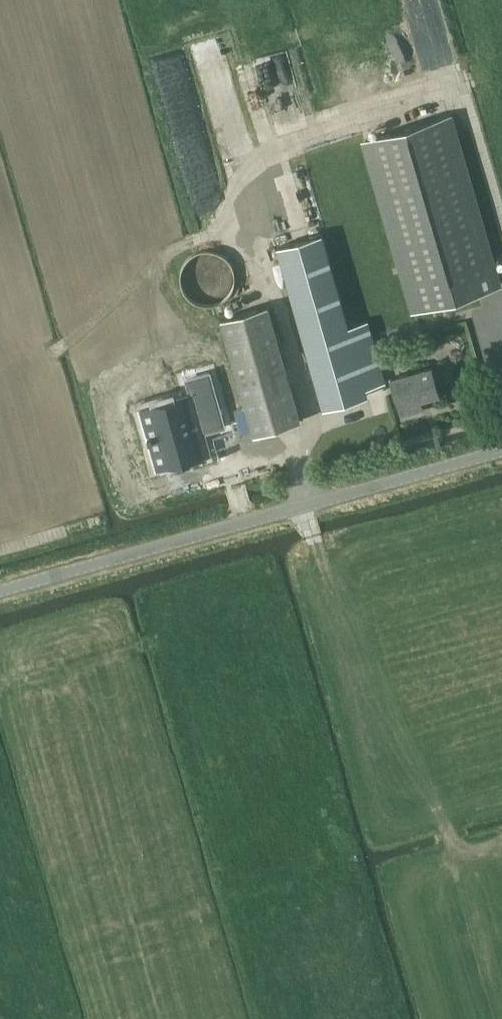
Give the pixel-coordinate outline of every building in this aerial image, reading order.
[(415,308),(498,284),(448,114),(365,138),(415,308)] [(322,233),(278,246),(323,407),(368,395),(366,387),(386,382),(369,319),(348,325),(322,233)] [(232,282),(233,277),(232,272),(231,267),(228,262),(225,258),(221,255),(217,253),(212,251),(207,251),(202,251),(197,253),(192,255),(188,258),(185,262),(183,267),(181,272),(181,277),(181,282),(183,287),(185,291),(188,295),(192,298),(197,301),(202,302),(207,303),(212,302),(217,301),(221,298),(225,295),(229,291),(231,287),(232,282)] [(268,304),(220,318),(235,371),(252,434),(300,421),(268,304)] [(431,365),(389,376),(400,415),(423,409),(420,399),(439,393),(431,365)] [(166,429),(145,435),(152,462),(163,459),(167,475),(197,467),(193,451),(203,448),(201,442),(223,436),(208,383),(186,390),(189,402),(160,410),(166,429)]
